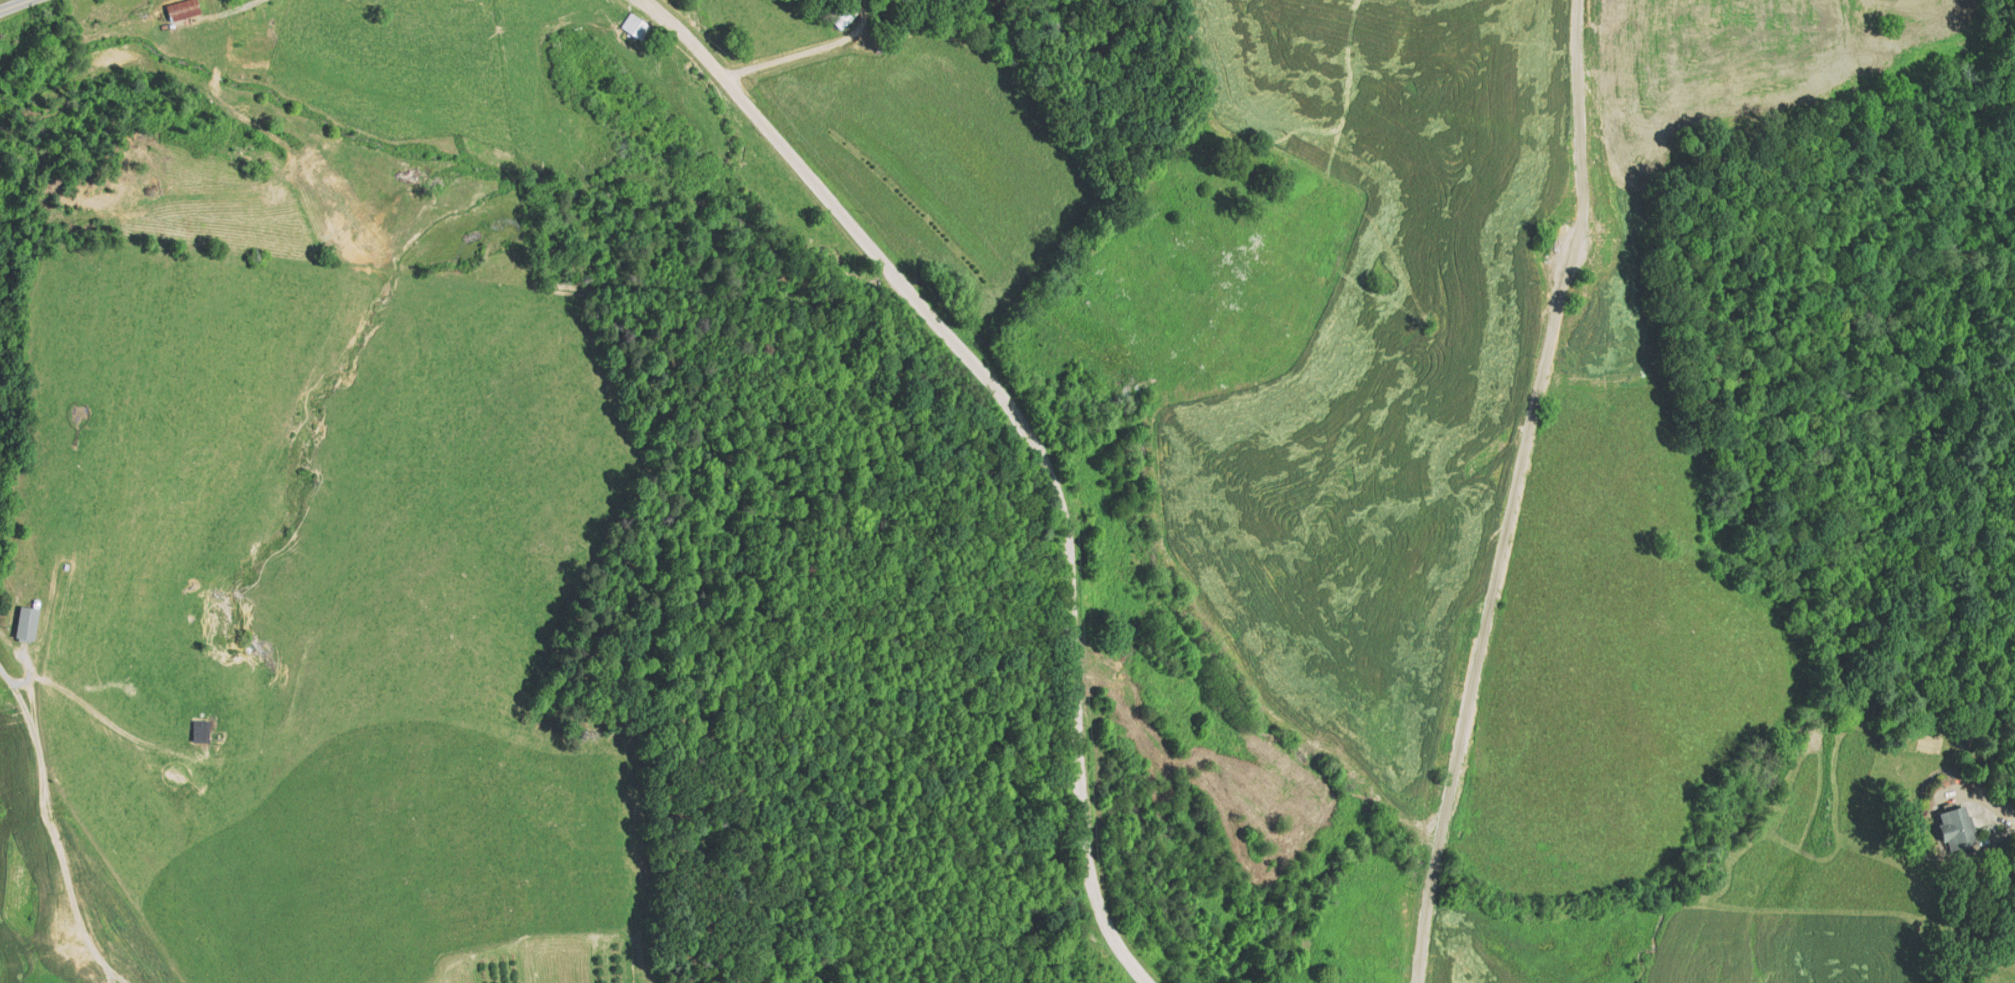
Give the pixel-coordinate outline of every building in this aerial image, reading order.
[(199,14),(195,0),(187,0),(163,7),(168,24),(199,14)] [(836,14),(830,22),(841,30),(847,22),(836,14)] [(38,644),(42,610),(23,607),(18,641),(38,644)] [(208,742),(208,721),(191,721),(191,742),(208,742)] [(1946,853),(1975,842),(1961,805),(1932,816),(1946,853)]
